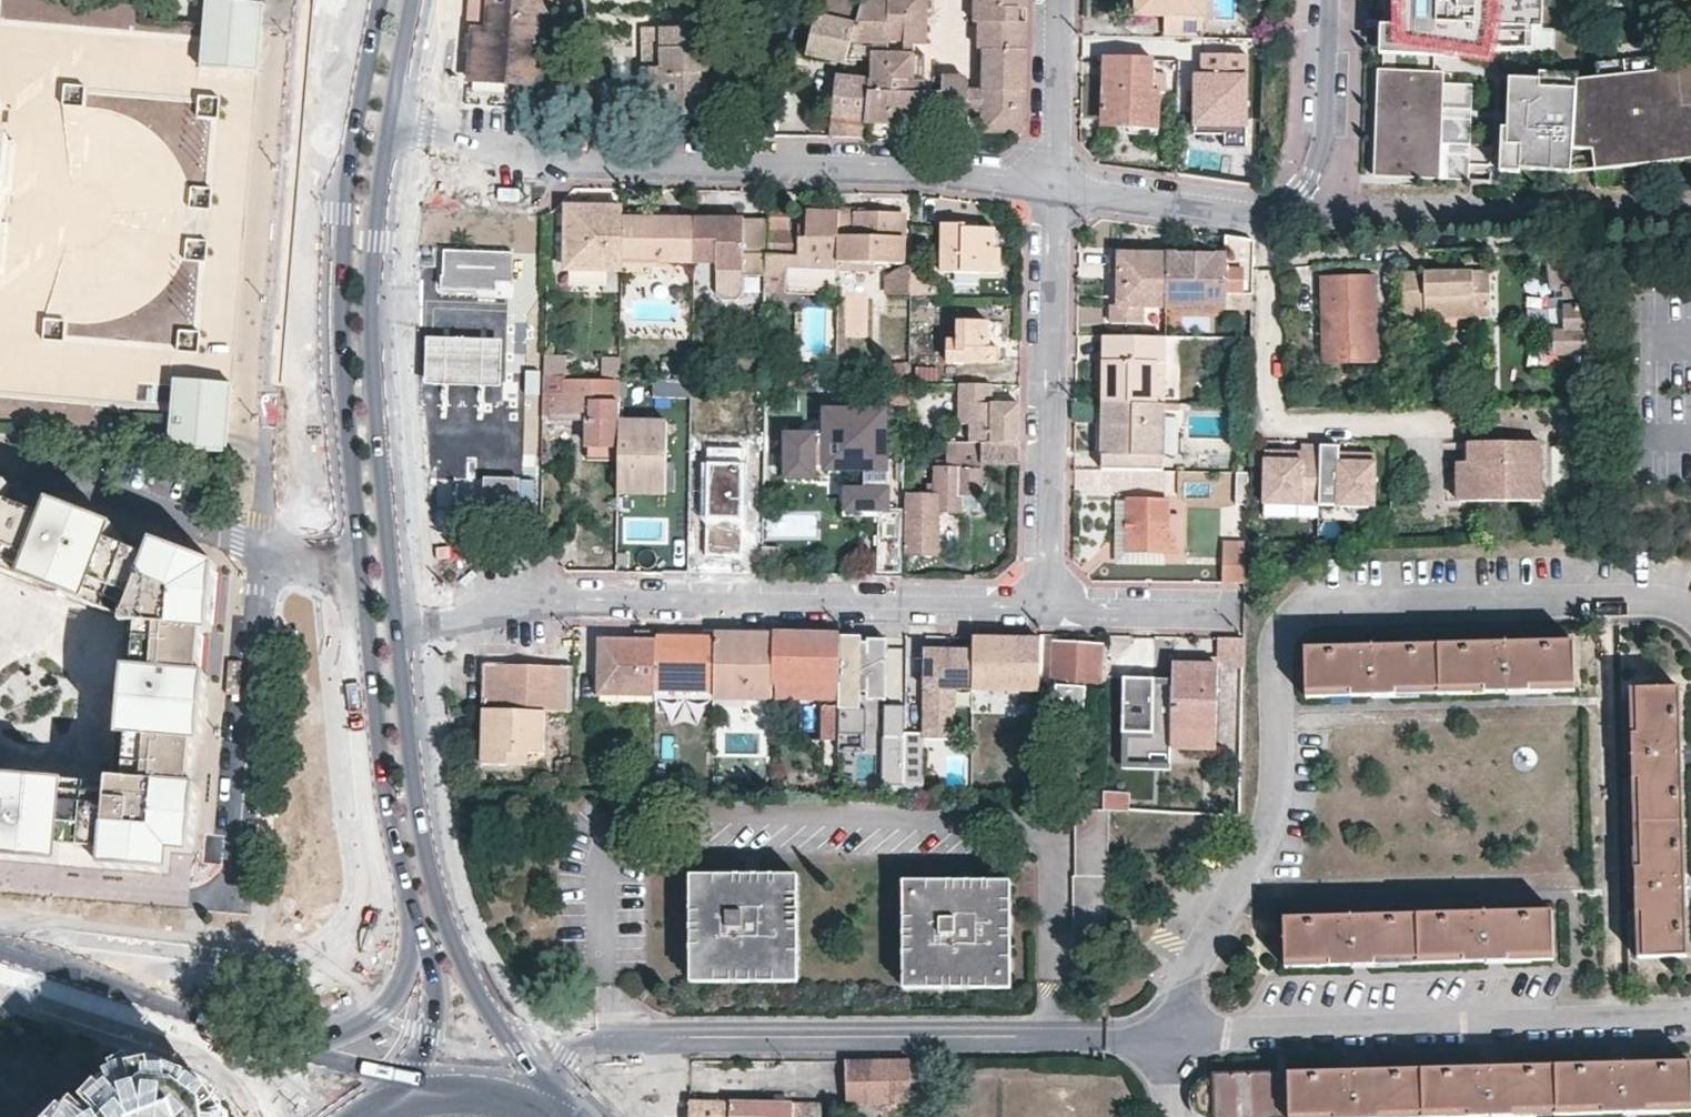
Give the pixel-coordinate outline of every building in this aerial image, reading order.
[(129,1),(115,0),(0,0),(0,21),(77,29),(73,30),(107,33),(116,76),(119,46),(144,49),(159,123),(166,58),(192,53),(185,19),(182,19),(135,29),(129,1)] [(262,24),(266,13),(264,0),(261,0),(206,0),(206,1),(202,8),(205,19),(201,63),(258,68),(262,24)] [(491,14),(490,31),(472,30),(472,36),(470,79),(583,83),(584,53),(576,53),(577,20),(550,19),(550,0),(491,0),(491,14)] [(917,29),(918,0),(820,0),(817,14),(809,12),(799,51),(834,60),(841,61),(843,49),(869,53),(866,77),(831,73),(824,133),(826,133),(866,134),(867,137),(892,137),(919,137),(922,137),(922,120),(922,90),(923,55),(916,54),(917,29)] [(1025,29),(1025,0),(967,0),(967,20),(977,20),(977,29),(1025,29)] [(1134,14),(1163,14),(1199,15),(1200,0),(1134,0),(1134,14)] [(1378,178),(1506,181),(1508,158),(1526,158),(1529,178),(1573,174),(1577,85),(1577,76),(1549,73),(1545,0),(1385,0),(1378,178)] [(1199,35),(1199,15),(1163,14),(1163,34),(1199,35)] [(701,28),(638,26),(637,98),(650,98),(649,113),(699,114),(700,93),(700,56),(701,28)] [(1023,127),(1025,29),(977,29),(976,88),(976,110),(975,129),(1019,130),(1023,127)] [(1100,50),(1099,106),(1127,107),(1127,120),(1153,120),(1154,82),(1146,82),(1147,51),(1100,50)] [(1244,51),(1197,50),(1197,68),(1187,68),(1187,122),(1192,122),(1243,123),(1244,51)] [(1616,79),(1577,85),(1573,174),(1690,160),(1690,53),(1613,64),(1616,79)] [(717,93),(718,56),(700,56),(700,93),(717,93)] [(963,120),(963,110),(963,88),(963,78),(963,77),(961,75),(959,74),(957,74),(955,73),(936,73),(936,90),(922,90),(922,120),(963,120)] [(976,110),(976,88),(963,88),(963,110),(976,110)] [(649,113),(650,98),(637,98),(636,113),(649,113)] [(1098,119),(1127,120),(1127,107),(1099,106),(1098,119)] [(1243,146),(1243,123),(1192,122),(1192,131),(1221,131),(1221,146),(1243,146)] [(2,275),(6,226),(9,183),(13,140),(0,139),(0,274),(2,275)] [(519,187),(496,186),(496,198),(518,199),(519,187)] [(621,214),(621,203),(567,202),(566,264),(620,266),(620,259),(621,214)] [(837,252),(838,210),(838,208),(803,207),(803,230),(788,230),(789,205),(769,205),(768,277),(779,277),(801,278),(837,279),(837,274),(837,264),(837,252)] [(903,211),(838,210),(837,252),(853,253),(852,258),(870,258),(902,260),(903,211)] [(694,216),(621,214),(620,259),(693,261),(693,259),(694,216)] [(765,217),(694,216),(693,259),(715,260),(715,291),(720,297),(736,298),(742,292),(742,273),(764,274),(765,217)] [(962,222),(939,221),(939,270),(997,272),(997,247),(990,247),(990,227),(962,227),(962,222)] [(1226,290),(1255,291),(1257,239),(1227,234),(1226,252),(1205,252),(1185,251),(1166,250),(1165,301),(1205,302),(1206,290),(1226,290)] [(1587,334),(1587,320),(1576,291),(1560,248),(1544,254),(1553,289),(1556,287),(1561,308),(1554,312),(1556,329),(1550,330),(1551,335),(1587,334)] [(513,249),(445,249),(444,261),(444,285),(494,286),(495,280),(513,280),(513,249)] [(1165,307),(1165,301),(1166,250),(1117,250),(1117,252),(1110,252),(1110,272),(1117,272),(1117,306),(1110,306),(1110,322),(1145,322),(1145,307),(1165,307)] [(853,253),(837,252),(837,264),(870,265),(870,258),(852,258),(853,253)] [(870,265),(837,264),(837,274),(847,274),(873,274),(873,266),(902,267),(902,260),(870,258),(870,265)] [(1491,269),(1464,269),(1404,270),(1405,307),(1427,307),(1427,315),(1467,315),(1492,315),(1491,269)] [(1376,276),(1324,276),(1324,361),(1376,360),(1376,276)] [(767,285),(800,287),(801,278),(779,277),(768,277),(767,285)] [(837,279),(801,278),(800,287),(800,290),(836,291),(837,279)] [(1226,302),(1226,290),(1206,290),(1205,302),(1226,302)] [(1427,307),(1405,307),(1405,325),(1428,325),(1427,315),(1427,307)] [(987,321),(958,320),(958,339),(946,339),(946,360),(998,361),(998,348),(986,347),(987,321)] [(1587,351),(1587,334),(1551,335),(1552,358),(1581,357),(1581,350),(1587,351)] [(462,337),(430,336),(429,380),(461,380),(500,381),(500,337),(462,337)] [(1103,336),(1102,402),(1163,403),(1164,336),(1103,336)] [(546,352),(545,373),(561,373),(567,373),(567,353),(546,352)] [(618,355),(603,355),(603,375),(618,375),(618,355)] [(902,363),(886,363),(885,379),(902,379),(902,363)] [(948,422),(946,382),(932,382),(932,367),(910,367),(912,422),(948,422)] [(612,379),(561,377),(561,373),(545,373),(545,392),(550,392),(549,419),(587,421),(587,445),(588,445),(588,459),(616,458),(616,445),(617,417),(617,401),(611,401),(612,379)] [(205,382),(174,379),(171,423),(170,431),(169,441),(169,447),(226,452),(227,446),(228,436),(228,428),(232,384),(205,382)] [(907,381),(885,381),(885,397),(907,397),(907,381)] [(992,383),(958,382),(957,423),(969,423),(968,442),(1018,443),(1019,408),(1019,402),(991,402),(992,383)] [(1163,403),(1102,403),(1101,469),(1162,470),(1163,403)] [(834,453),(835,410),(825,410),(825,425),(786,424),(784,466),(824,467),(824,453),(834,453)] [(886,411),(835,410),(834,453),(873,455),(873,474),(898,474),(899,454),(885,455),(886,411)] [(665,419),(617,417),(616,445),(616,458),(615,490),(664,492),(665,419)] [(1018,463),(1018,443),(968,442),(945,441),(945,458),(935,458),(935,481),(927,480),(927,492),(906,492),(905,555),(935,555),(936,511),(958,511),(958,494),(979,495),(979,463),(1018,463)] [(1320,505),(1321,446),(1302,445),(1302,452),(1302,460),(1290,460),(1290,451),(1266,451),(1264,503),(1320,505)] [(1555,445),(1483,448),(1484,469),(1474,469),(1475,506),(1557,505),(1555,445)] [(741,554),(745,448),(706,446),(702,552),(741,554)] [(1375,507),(1377,454),(1352,453),(1352,462),(1340,461),(1340,453),(1341,446),(1321,446),(1320,505),(1375,507)] [(1302,460),(1302,452),(1290,451),(1290,460),(1302,460)] [(1352,462),(1352,453),(1340,453),(1340,461),(1352,462)] [(898,474),(873,474),(873,505),(888,505),(888,498),(898,498),(898,474)] [(519,477),(484,476),(483,516),(518,517),(519,477)] [(49,496),(43,512),(23,504),(3,496),(9,481),(0,477),(0,566),(69,593),(103,606),(126,545),(107,538),(114,522),(49,496)] [(1249,503),(1250,477),(1233,477),(1233,503),(1249,503)] [(958,494),(958,511),(978,512),(979,495),(958,494)] [(897,567),(898,498),(888,498),(888,505),(873,505),(872,566),(897,567)] [(1165,501),(1127,501),(1127,551),(1177,551),(1177,518),(1165,518),(1165,501)] [(1224,578),(1246,578),(1246,547),(1247,537),(1224,537),(1224,578)] [(201,675),(205,629),(212,630),(213,619),(217,564),(154,538),(148,553),(126,545),(103,606),(124,613),(120,622),(120,625),(127,627),(116,756),(114,779),(108,778),(108,783),(84,780),(80,847),(104,849),(103,866),(168,872),(170,850),(193,852),(195,833),(198,799),(199,785),(193,785),(195,756),(196,741),(203,741),(205,715),(208,676),(201,675)] [(776,542),(759,541),(759,570),(775,571),(776,542)] [(657,635),(657,630),(642,630),(637,630),(638,639),(601,639),(600,684),(656,685),(657,635)] [(736,631),(716,630),(716,636),(716,639),(736,639),(736,631)] [(772,693),(773,631),(754,631),(736,631),(736,639),(716,639),(714,687),(714,692),(772,693)] [(823,632),(773,631),(772,693),(821,694),(820,734),(836,734),(837,725),(839,671),(839,632),(823,632)] [(866,633),(839,632),(839,671),(865,671),(866,633)] [(1372,639),(1308,641),(1309,693),(1575,686),(1574,634),(1513,635),(1372,639)] [(689,636),(657,635),(656,685),(714,687),(716,639),(716,636),(689,636)] [(973,635),(972,648),(971,687),(971,688),(1038,690),(1040,636),(1022,636),(973,635)] [(1243,635),(1220,635),(1219,654),(1222,663),(1243,663),(1243,635)] [(1108,677),(1108,646),(1102,646),(1102,641),(1056,640),(1055,682),(1058,682),(1058,713),(1088,713),(1088,682),(1101,682),(1101,678),(1108,677)] [(971,687),(972,648),(950,647),(924,646),(922,724),(952,725),(953,686),(971,687)] [(573,710),(574,662),(528,662),(485,661),(485,708),(484,708),(548,710),(573,710)] [(1219,662),(1174,662),(1174,677),(1174,679),(1172,728),(1217,729),(1219,662)] [(1127,711),(1126,757),(1149,757),(1149,746),(1172,745),(1172,728),(1174,679),(1154,679),(1154,685),(1140,685),(1139,683),(1139,681),(1137,680),(1136,679),(1134,679),(1134,677),(1125,676),(1125,711),(1127,711)] [(1174,677),(1134,677),(1134,679),(1136,679),(1137,680),(1139,681),(1139,683),(1140,685),(1154,685),(1154,679),(1174,679),(1174,677)] [(1682,683),(1630,684),(1637,955),(1687,953),(1686,888),(1683,754),(1682,683)] [(656,686),(600,684),(600,693),(656,694),(656,686)] [(656,685),(656,686),(656,694),(714,695),(714,692),(714,687),(656,685)] [(548,710),(484,708),(483,765),(508,765),(509,752),(528,753),(547,753),(548,710)] [(1127,711),(1125,711),(1124,767),(1171,766),(1172,745),(1149,746),(1149,757),(1126,757),(1127,711)] [(952,725),(922,724),(921,730),(924,730),(924,735),(952,736),(952,725)] [(904,726),(837,725),(836,734),(835,779),(903,780),(904,729),(904,726)] [(1217,729),(1172,728),(1172,745),(1217,746),(1217,729)] [(903,780),(902,782),(922,783),(924,735),(924,730),(921,730),(904,729),(903,780)] [(509,752),(508,765),(528,766),(528,753),(509,752)] [(0,773),(0,857),(58,862),(60,845),(80,847),(84,780),(13,774),(0,773)] [(849,779),(835,779),(834,798),(848,799),(849,779)] [(1131,792),(1106,791),(1106,808),(1131,808),(1131,792)] [(1106,808),(1076,807),(1077,868),(1072,868),(1074,968),(1104,968),(1105,887),(1106,808)] [(743,872),(690,872),(693,978),(796,978),(795,872),(743,872)] [(951,878),(901,878),(903,984),(1011,984),(1009,878),(951,878)] [(1552,906),(1286,914),(1287,965),(1358,963),(1494,959),(1554,958),(1552,906)] [(909,1055),(845,1056),(846,1102),(911,1103),(909,1055)] [(1690,1058),(1644,1059),(1538,1062),(1462,1064),(1326,1068),(1246,1069),(1216,1070),(1216,1072),(1214,1072),(1211,1072),(1208,1073),(1205,1074),(1202,1076),(1198,1079),(1196,1083),(1194,1086),(1193,1089),(1192,1092),(1192,1097),(1193,1101),(1195,1105),(1197,1108),(1199,1111),(1202,1114),(1205,1116),(1207,1116),(1363,1116),(1379,1116),(1690,1109),(1690,1058)] [(207,1103),(179,1084),(148,1082),(99,1110),(95,1116),(208,1116),(207,1103)] [(823,1101),(691,1098),(690,1116),(822,1116),(823,1101)]
